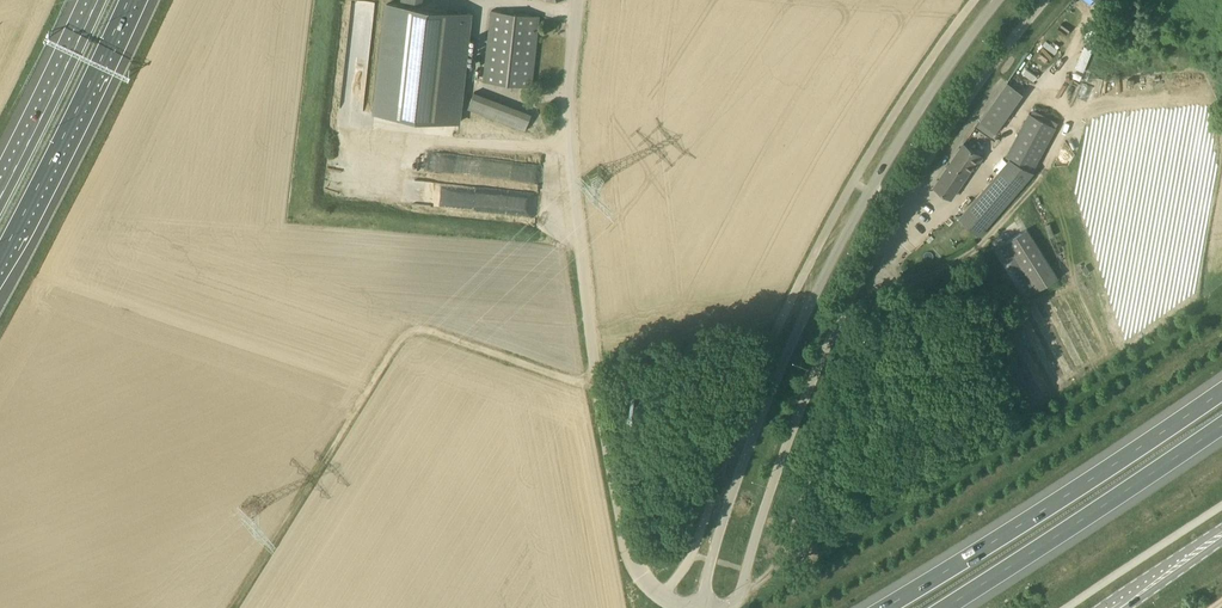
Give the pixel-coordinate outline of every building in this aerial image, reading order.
[(1106,10),(1114,0),(1094,0),(1106,10)] [(471,13),(387,4),(375,113),(459,122),(471,13)] [(532,87),(540,15),(492,10),(484,81),(532,87)] [(1085,43),(1096,46),(1101,29),(1090,26),(1085,43)] [(1085,44),(1075,67),(1085,71),(1095,48),(1085,44)] [(1023,93),(1008,82),(980,122),(995,132),(1023,93)] [(1104,93),(1104,82),(1086,82),(1086,93),(1104,93)] [(1110,96),(1126,99),(1129,86),(1112,84),(1110,96)] [(526,130),(532,114),(474,92),(468,108),(526,130)] [(1029,111),(1005,164),(974,199),(973,201),(962,213),(960,218),(971,227),(986,234),(1025,190),(1026,187),(1034,178),(1058,124),(1029,111)] [(472,115),(468,127),(481,130),(484,118),(472,115)] [(980,154),(964,143),(935,187),(951,198),(980,154)] [(427,172),(478,173),(479,155),(427,154),(427,172)] [(506,215),(550,216),(550,197),(506,197),(506,215)] [(1025,297),(1038,290),(1058,277),(1027,228),(994,249),(1025,297)] [(1083,277),(1088,287),(1098,282),(1094,272),(1083,277)]
